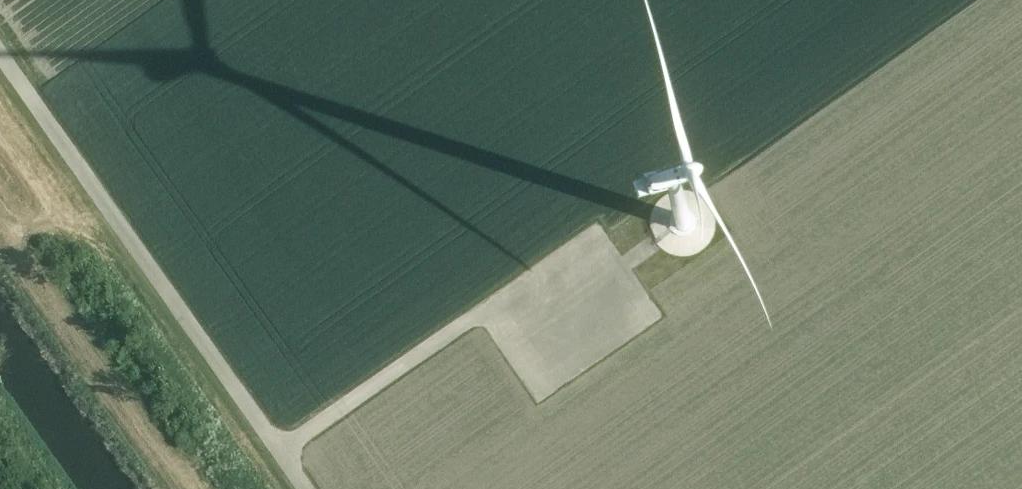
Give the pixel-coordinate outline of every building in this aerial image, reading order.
[(673,220),(673,222),(673,223),(674,225),(674,226),(675,228),(677,229),(678,230),(679,230),(681,231),(683,231),(684,231),(686,230),(687,229),(689,228),(690,227),(690,225),(691,224),(691,222),(691,220),(691,219),(690,217),(689,216),(688,215),(686,214),(685,213),(683,213),(681,213),(680,213),(678,214),(677,215),(675,216),(674,217),(674,218),(673,220)]
